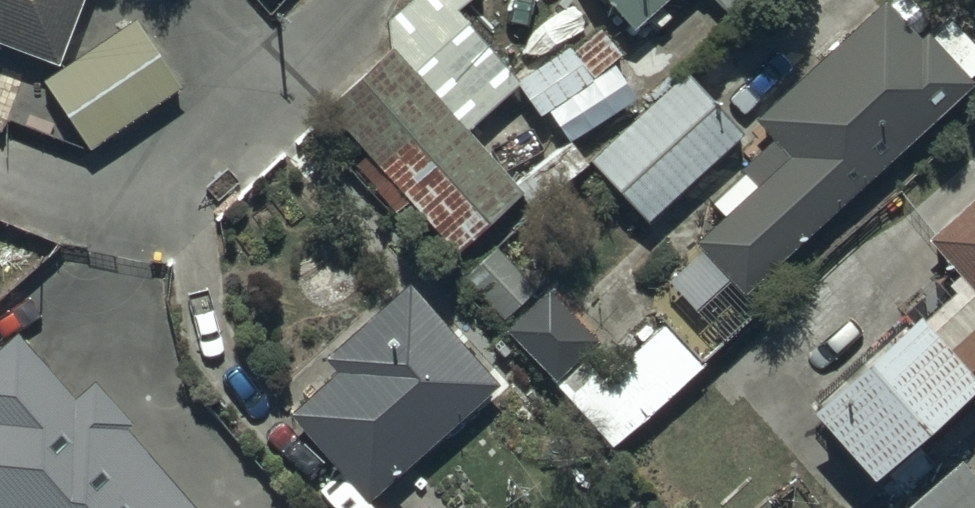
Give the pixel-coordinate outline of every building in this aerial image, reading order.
[(59,56),(80,0),(0,0),(0,34),(59,56)] [(519,178),(468,122),(518,77),(539,111),(594,75),(590,69),(618,50),(599,21),(574,37),(571,33),(517,69),(454,1),(455,0),(406,0),(389,16),(391,41),(323,98),(451,239),(519,178)] [(623,18),(643,0),(608,0),(623,18)] [(741,285),(974,69),(974,40),(949,12),(927,32),(897,0),(870,0),(752,109),(787,146),(757,174),(745,161),(709,194),(720,206),(692,232),(741,285)] [(135,11),(38,72),(85,148),(182,87),(135,11)] [(687,67),(590,152),(643,212),(739,126),(687,67)] [(927,228),(974,282),(974,184),(927,228)] [(475,291),(612,437),(701,360),(659,315),(614,357),(515,253),(475,291)] [(335,359),(285,405),(366,495),(499,374),(406,272),(324,347),(335,359)] [(923,307),(913,296),(806,393),(868,462),(963,376),(974,390),(974,286),(957,303),(944,288),(923,307)] [(124,422),(134,413),(99,372),(78,390),(20,324),(0,342),(0,507),(199,507),(124,422)] [(962,453),(898,507),(974,507),(974,468),(962,453)]
